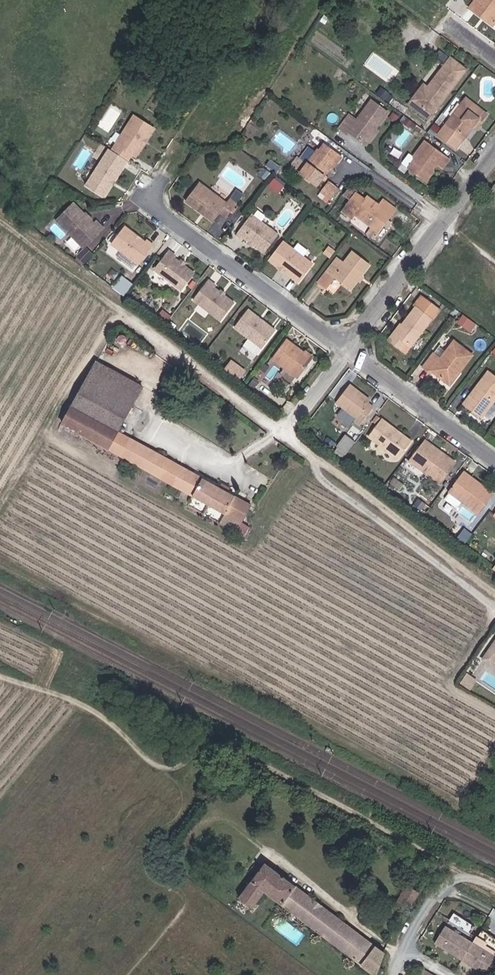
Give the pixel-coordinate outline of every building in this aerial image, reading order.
[(482,11),(485,9),(492,15),(491,18),(494,21),(494,0),(480,0),(475,6),(482,11)] [(485,9),(482,11),(491,18),(492,15),(485,9)] [(454,59),(432,89),(428,86),(416,101),(420,104),(436,116),(470,70),(454,59)] [(351,129),(367,140),(390,110),(374,98),(359,118),(352,113),(342,126),(349,131),(351,129)] [(462,148),(478,127),(482,122),(485,125),(492,116),(471,99),(444,134),(462,148)] [(420,104),(416,101),(413,106),(432,120),(436,116),(420,104)] [(116,148),(131,158),(135,152),(139,155),(157,126),(138,114),(116,148)] [(303,156),(296,165),(304,172),(321,185),(334,168),(335,169),(347,155),(331,142),(325,149),(323,148),(311,163),(303,156)] [(412,170),(427,181),(434,171),(436,168),(446,170),(453,160),(429,142),(418,158),(413,155),(406,164),(413,169),(412,170)] [(116,148),(113,145),(89,183),(108,195),(131,158),(116,148)] [(434,171),(427,181),(431,184),(438,174),(434,171)] [(318,194),(328,202),(341,188),(331,179),(318,194)] [(191,200),(218,221),(225,212),(232,217),(243,204),(236,198),(232,203),(205,181),(191,200)] [(358,215),(374,227),(380,233),(399,209),(387,200),(383,206),(371,197),(367,202),(365,200),(363,202),(357,198),(346,212),(354,219),(358,215)] [(61,218),(89,243),(107,222),(100,217),(98,219),(76,200),(61,218)] [(254,213),(238,234),(246,239),(248,237),(267,252),(281,233),(254,213)] [(114,240),(141,260),(155,241),(149,236),(148,237),(126,222),(114,240)] [(380,233),(374,227),(368,234),(375,239),(380,233)] [(286,240),(271,258),(301,282),(315,263),(286,240)] [(295,247),(306,254),(309,249),(299,242),(295,247)] [(156,267),(183,288),(196,271),(175,256),(177,253),(170,248),(156,267)] [(327,252),(333,257),(337,252),(331,248),(327,252)] [(329,288),(333,282),(337,277),(345,283),(354,289),(373,264),(356,251),(347,263),(340,258),(321,283),(329,288)] [(120,252),(117,258),(134,269),(137,263),(120,252)] [(114,287),(125,295),(134,282),(122,274),(114,287)] [(196,298),(224,319),(237,301),(216,286),(218,283),(211,278),(196,298)] [(397,342),(412,354),(443,313),(428,302),(397,342)] [(239,327),(266,348),(280,330),(252,310),(239,327)] [(458,321),(471,331),(477,323),(464,313),(458,321)] [(278,360),(302,378),(317,358),(311,353),(309,355),(292,341),(278,360)] [(445,358),(439,354),(429,366),(437,373),(439,371),(455,384),(477,355),(459,341),(452,350),(445,358)] [(231,359),(226,369),(242,378),(248,368),(231,359)] [(90,379),(135,404),(142,392),(97,366),(90,379)] [(487,417),(494,407),(494,374),(471,405),(487,417)] [(124,417),(126,418),(135,404),(90,379),(81,393),(124,417)] [(343,404),(349,409),(361,418),(358,421),(365,426),(378,409),(373,404),(374,402),(356,387),(343,404)] [(124,417),(81,393),(76,404),(117,427),(124,417)] [(254,503),(117,427),(76,404),(65,421),(176,485),(242,522),(254,503)] [(361,418),(349,409),(347,412),(358,421),(361,418)] [(375,437),(404,460),(416,443),(387,421),(375,437)] [(347,434),(334,449),(344,456),(356,441),(347,434)] [(418,462),(447,483),(462,463),(433,442),(418,462)] [(452,499),(463,508),(469,502),(485,514),(494,501),(494,496),(477,482),(479,479),(471,474),(457,492),(457,493),(452,499)] [(477,482),(494,496),(494,492),(479,479),(477,482)] [(462,529),(455,538),(468,548),(475,539),(462,529)] [(486,659),(494,665),(494,663),(494,647),(486,659)] [(389,966),(387,963),(390,953),(381,946),(378,943),(300,885),(294,880),(272,863),(246,897),(257,906),(270,889),(288,902),(369,963),(378,970),(377,973),(377,974),(387,974),(389,966)] [(229,866),(224,872),(231,877),(236,871),(229,866)] [(402,912),(408,916),(422,892),(411,885),(399,903),(405,907),(402,912)] [(448,930),(438,947),(485,974),(488,974),(494,964),(494,937),(486,931),(476,947),(448,930)]
